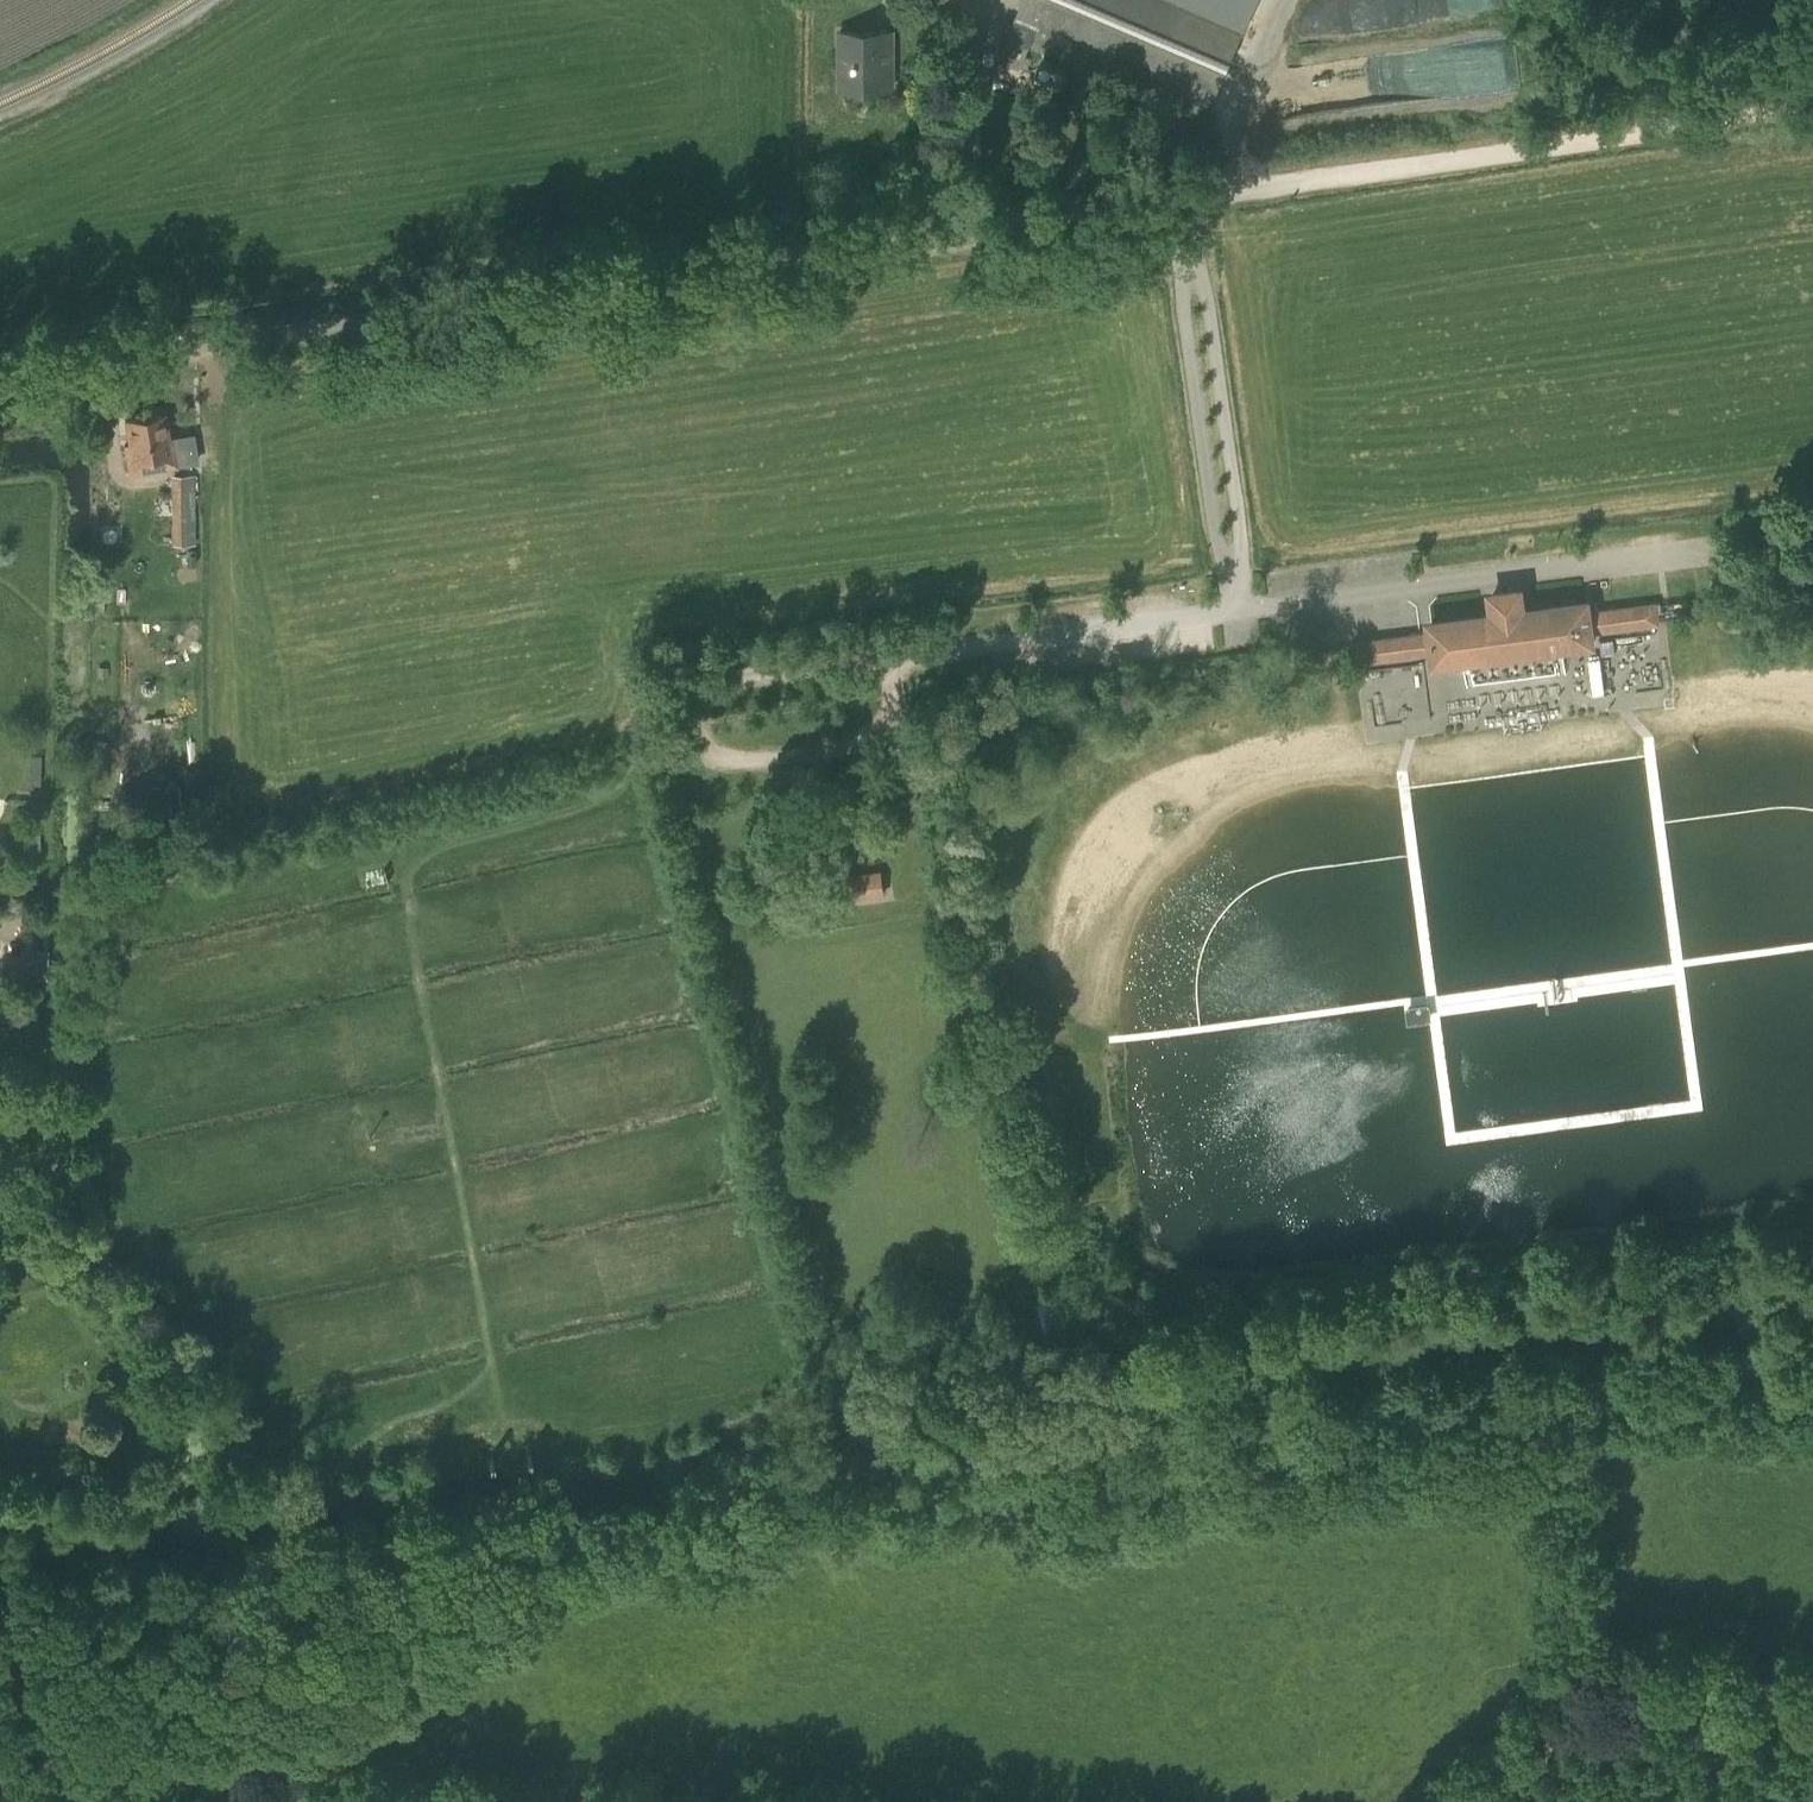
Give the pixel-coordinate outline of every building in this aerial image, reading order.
[(998,59),(1018,67),(1028,44),(1204,119),(1253,6),(1256,0),(1023,0),(1008,35),(998,59)] [(891,31),(840,32),(840,88),(892,88),(891,31)] [(178,465),(173,436),(169,437),(165,413),(125,420),(129,443),(125,444),(130,472),(178,465)] [(171,475),(172,543),(196,543),(194,475),(171,475)] [(184,548),(185,562),(195,562),(195,548),(184,548)] [(186,567),(186,579),(195,579),(195,567),(186,567)] [(1432,624),(1430,624),(1431,630),(1434,654),(1435,661),(1471,657),(1474,681),(1557,670),(1554,646),(1590,641),(1589,634),(1660,624),(1659,621),(1657,601),(1586,611),(1585,604),(1521,612),(1518,592),(1492,595),(1494,615),(1432,624)] [(1414,632),(1360,640),(1363,663),(1418,656),(1425,655),(1422,631),(1414,632)] [(1618,647),(1620,661),(1635,660),(1634,646),(1618,647)] [(98,664),(98,676),(109,676),(109,664),(98,664)] [(22,832),(23,851),(38,851),(38,832),(22,832)] [(884,891),(881,872),(796,886),(799,905),(884,891)] [(1058,1297),(1033,1304),(1043,1341),(1068,1334),(1058,1297)]
